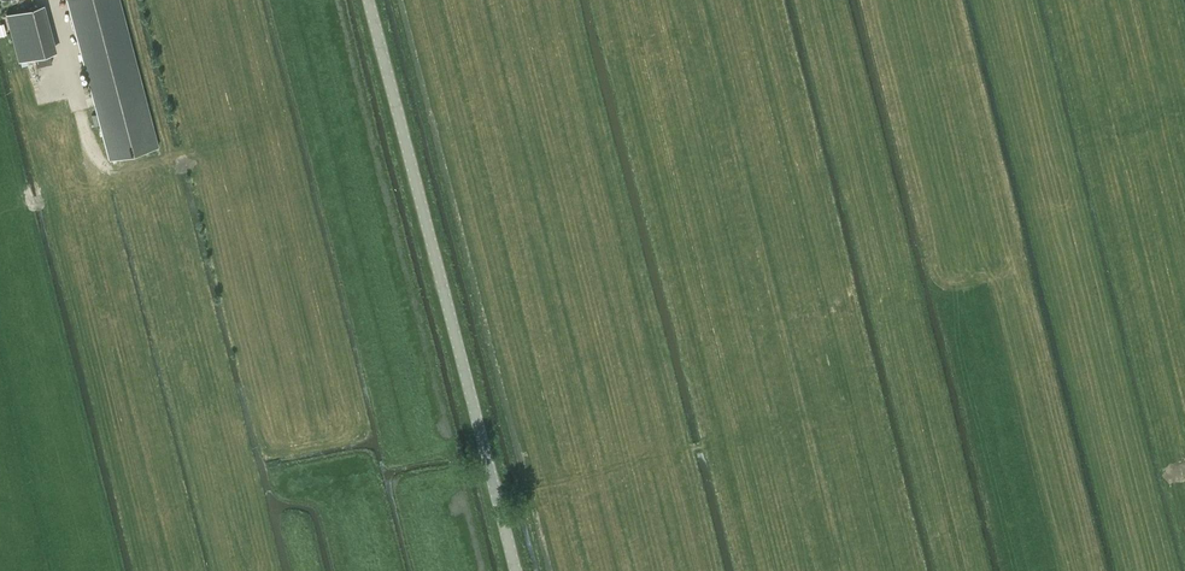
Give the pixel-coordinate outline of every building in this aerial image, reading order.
[(109,159),(158,146),(119,0),(68,0),(109,159)] [(24,59),(25,65),(31,63),(29,57),(54,51),(42,4),(6,13),(12,35),(19,60),(24,59)]
